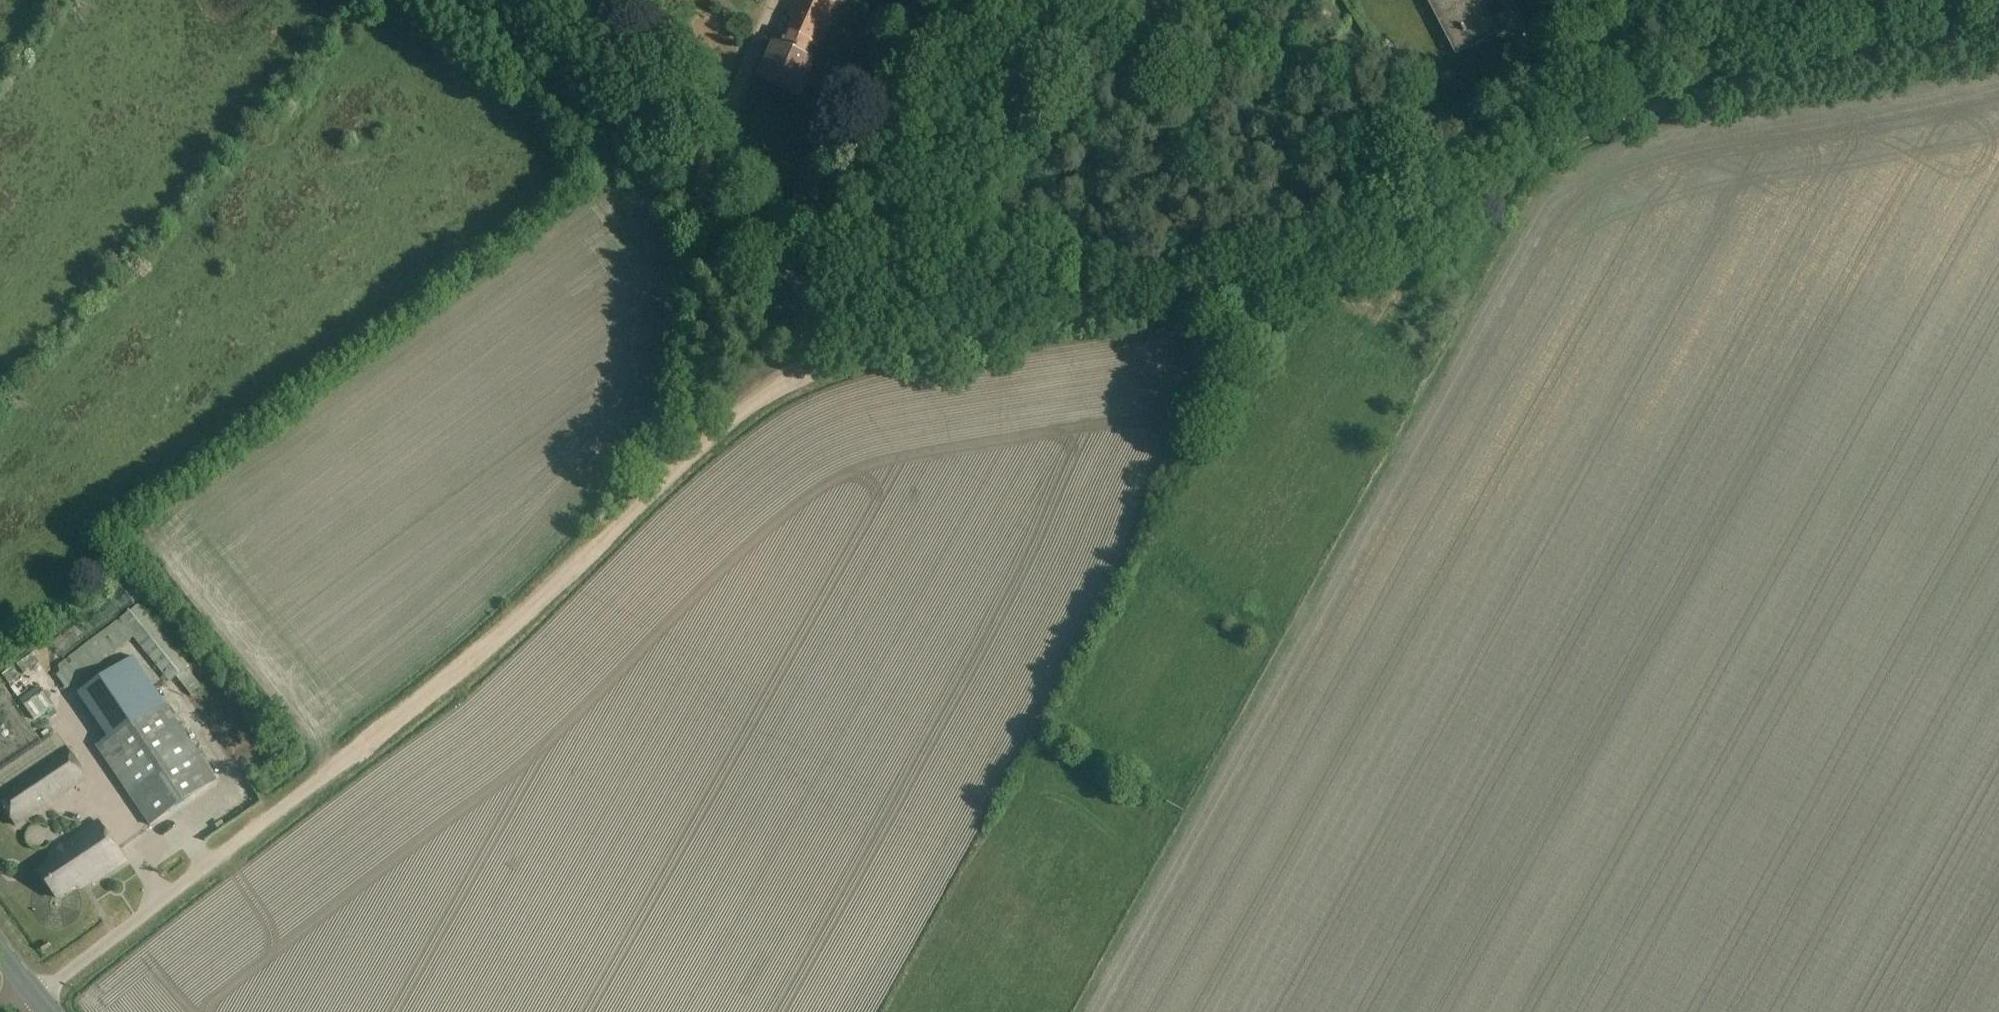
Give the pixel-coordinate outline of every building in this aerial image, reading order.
[(806,61),(813,45),(817,47),(836,5),(826,0),(797,0),(790,16),(794,18),(780,49),(776,47),(763,76),(797,92),(810,63),(806,61)] [(1494,34),(1477,0),(1428,0),(1455,54),(1494,34)] [(1312,31),(1331,15),(1326,9),(1307,25),(1312,31)] [(134,607),(43,666),(57,687),(125,643),(150,680),(173,665),(134,607)] [(17,663),(24,674),(40,662),(33,652),(17,663)] [(15,670),(4,677),(11,687),(22,680),(15,670)] [(34,720),(54,707),(43,692),(24,706),(34,720)] [(95,747),(149,827),(218,781),(164,701),(95,747)] [(17,825),(87,777),(67,748),(0,793),(0,800),(17,825)] [(93,881),(126,859),(99,820),(50,853),(54,859),(39,869),(60,899),(90,877),(93,881)]
